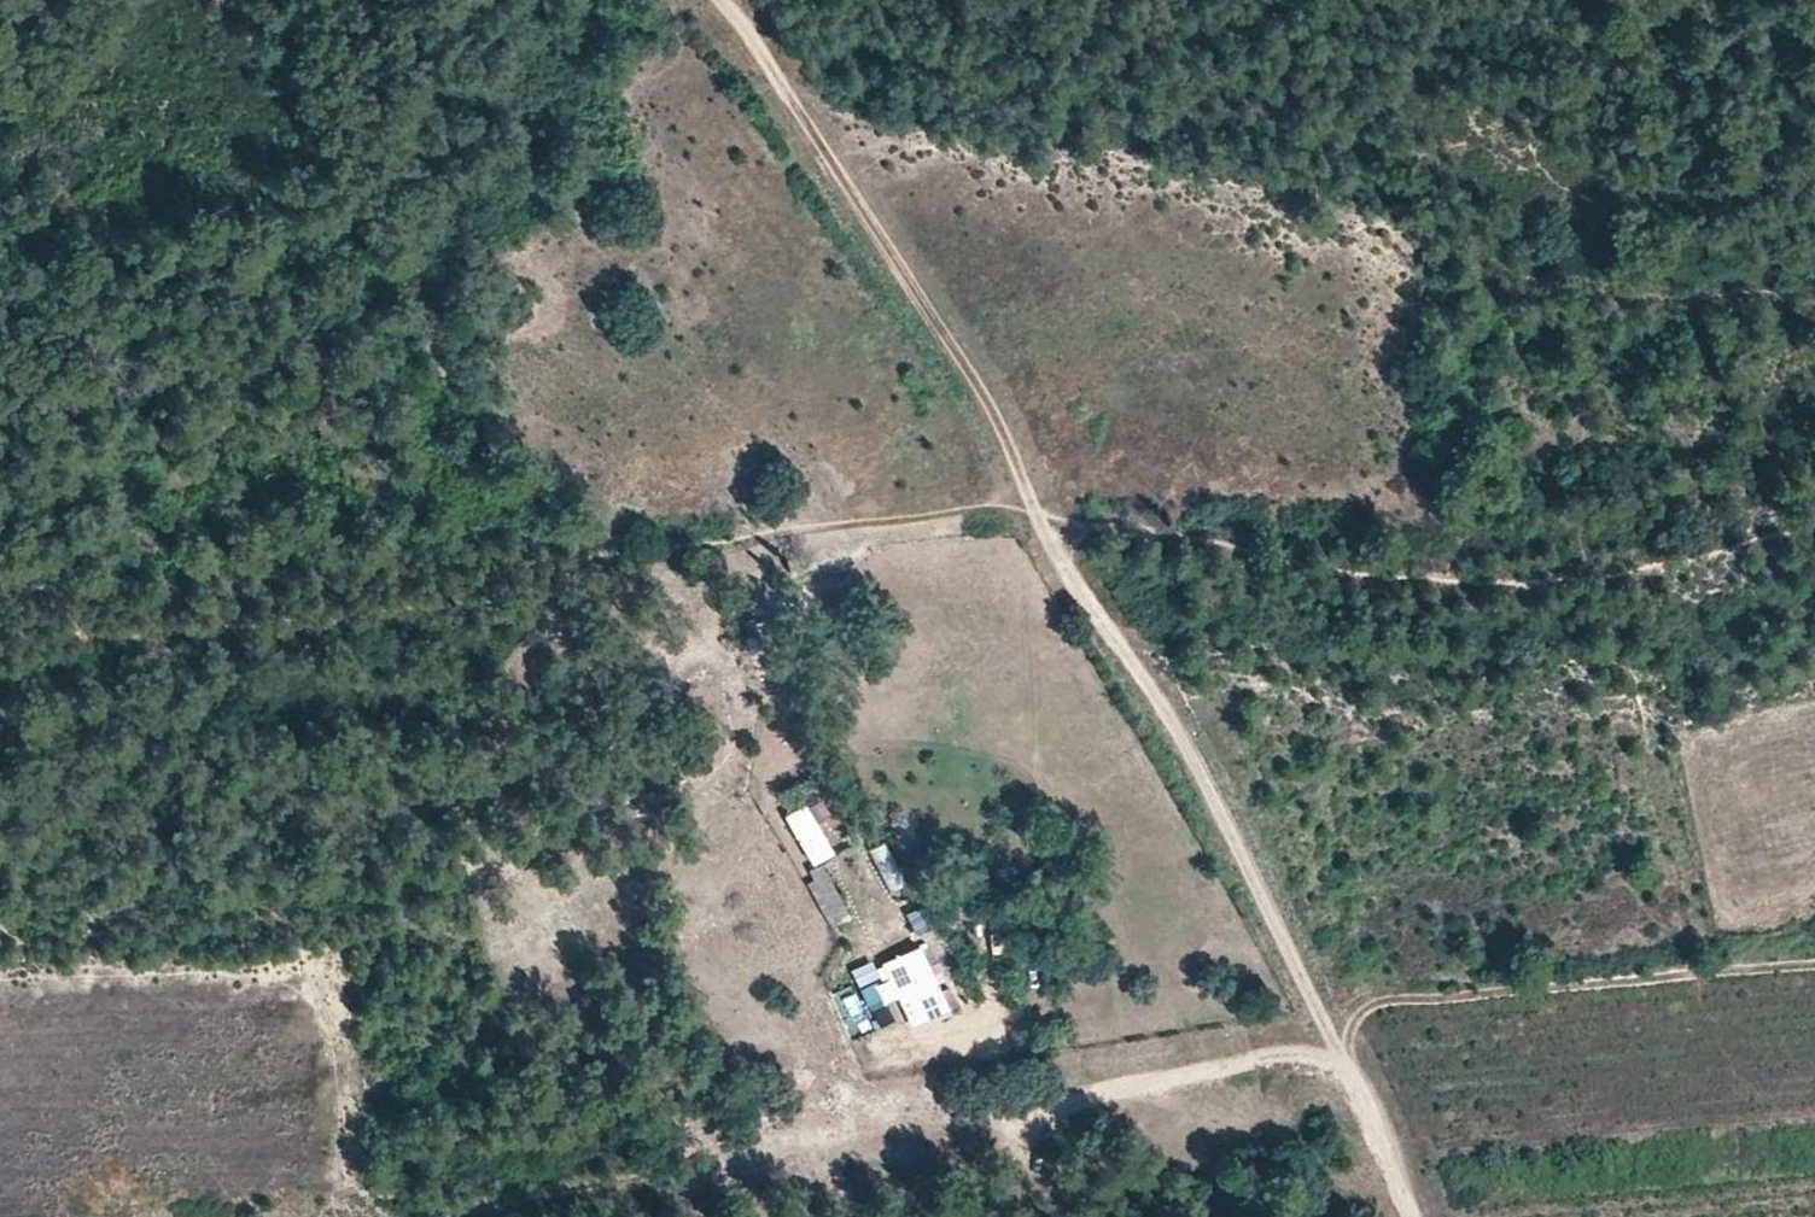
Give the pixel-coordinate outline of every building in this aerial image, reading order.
[(835,842),(811,800),(779,819),(803,861),(835,842)] [(834,913),(847,907),(823,862),(811,868),(834,913)] [(952,1012),(921,944),(884,962),(916,1030),(952,1012)] [(883,972),(856,986),(877,1025),(894,1016),(883,996),(893,991),(883,972)]
